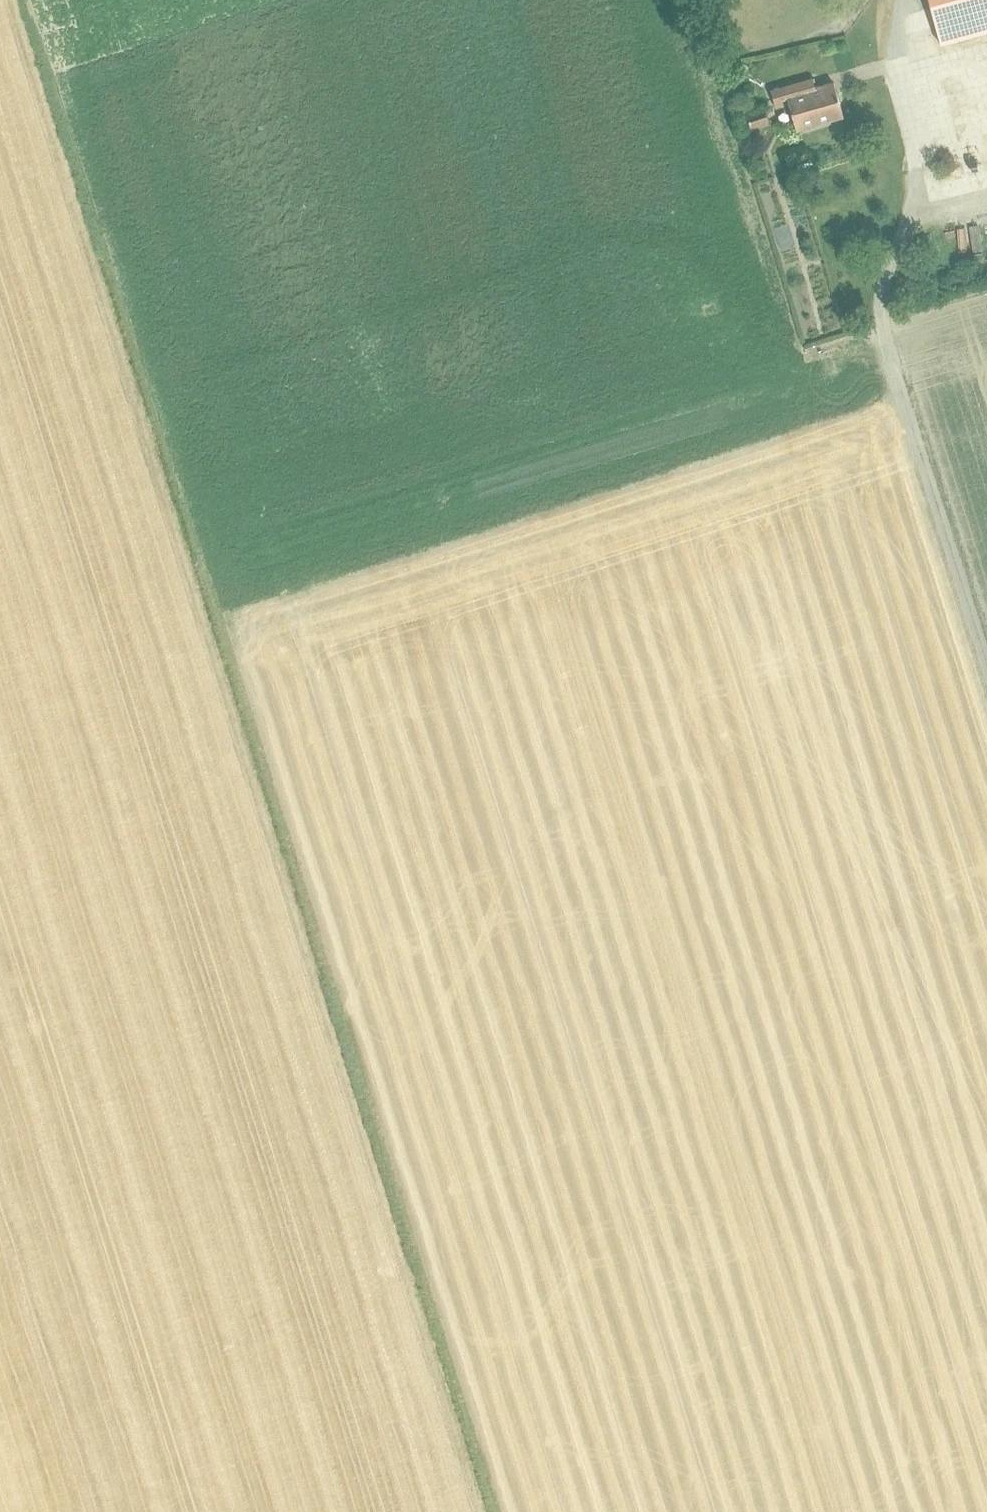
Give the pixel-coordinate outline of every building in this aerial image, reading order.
[(942,46),(986,33),(986,0),(930,0),(942,46)] [(835,83),(816,88),(813,80),(772,92),(775,100),(788,97),(798,131),(845,118),(835,83)] [(748,115),(753,131),(771,126),(766,110),(748,115)]
